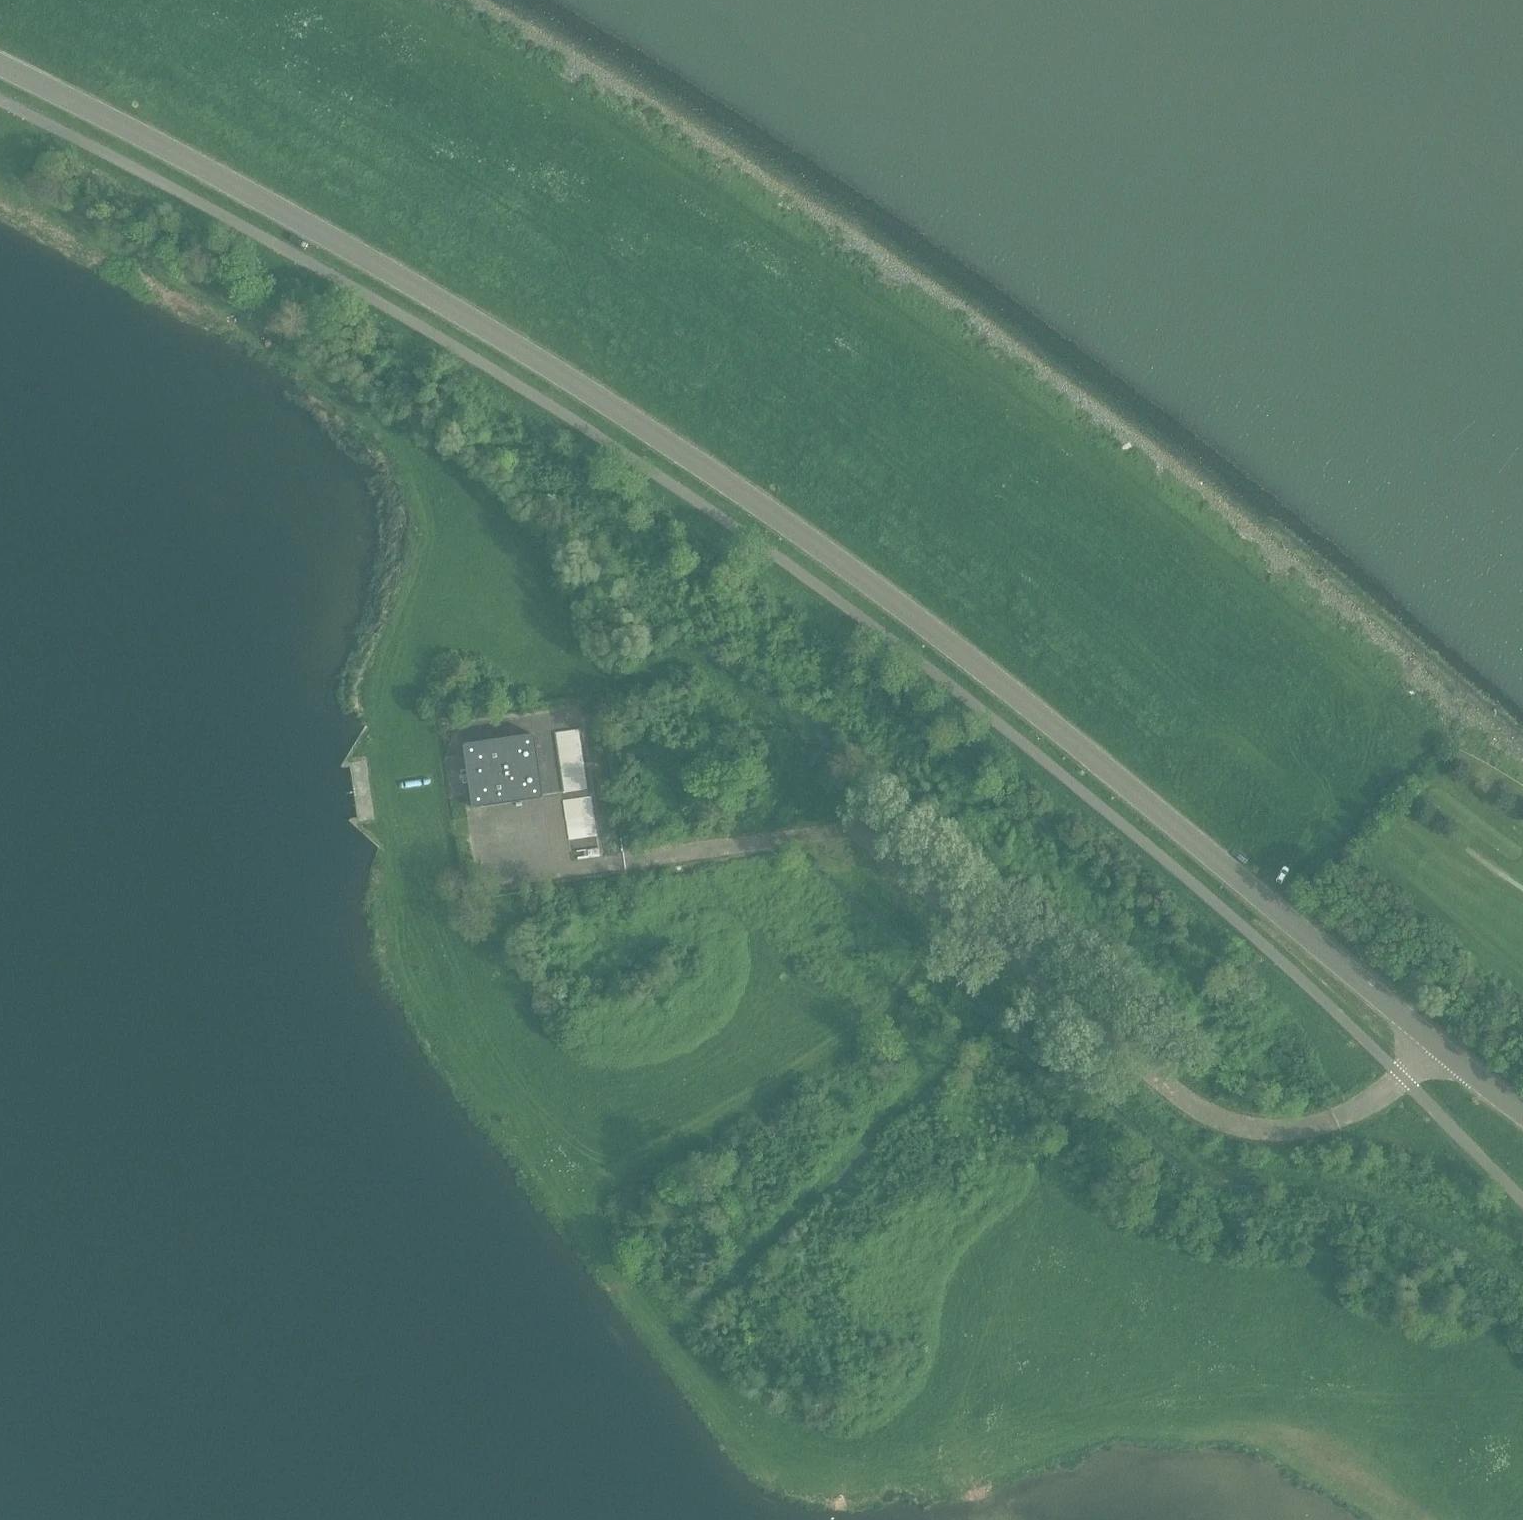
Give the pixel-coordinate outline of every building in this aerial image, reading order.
[(559,729),(568,838),(594,836),(585,727),(559,729)] [(465,744),(463,745),(472,805),(473,805),(474,807),(541,797),(541,795),(543,795),(534,734),(532,735),(532,733),(465,742),(465,744)]
